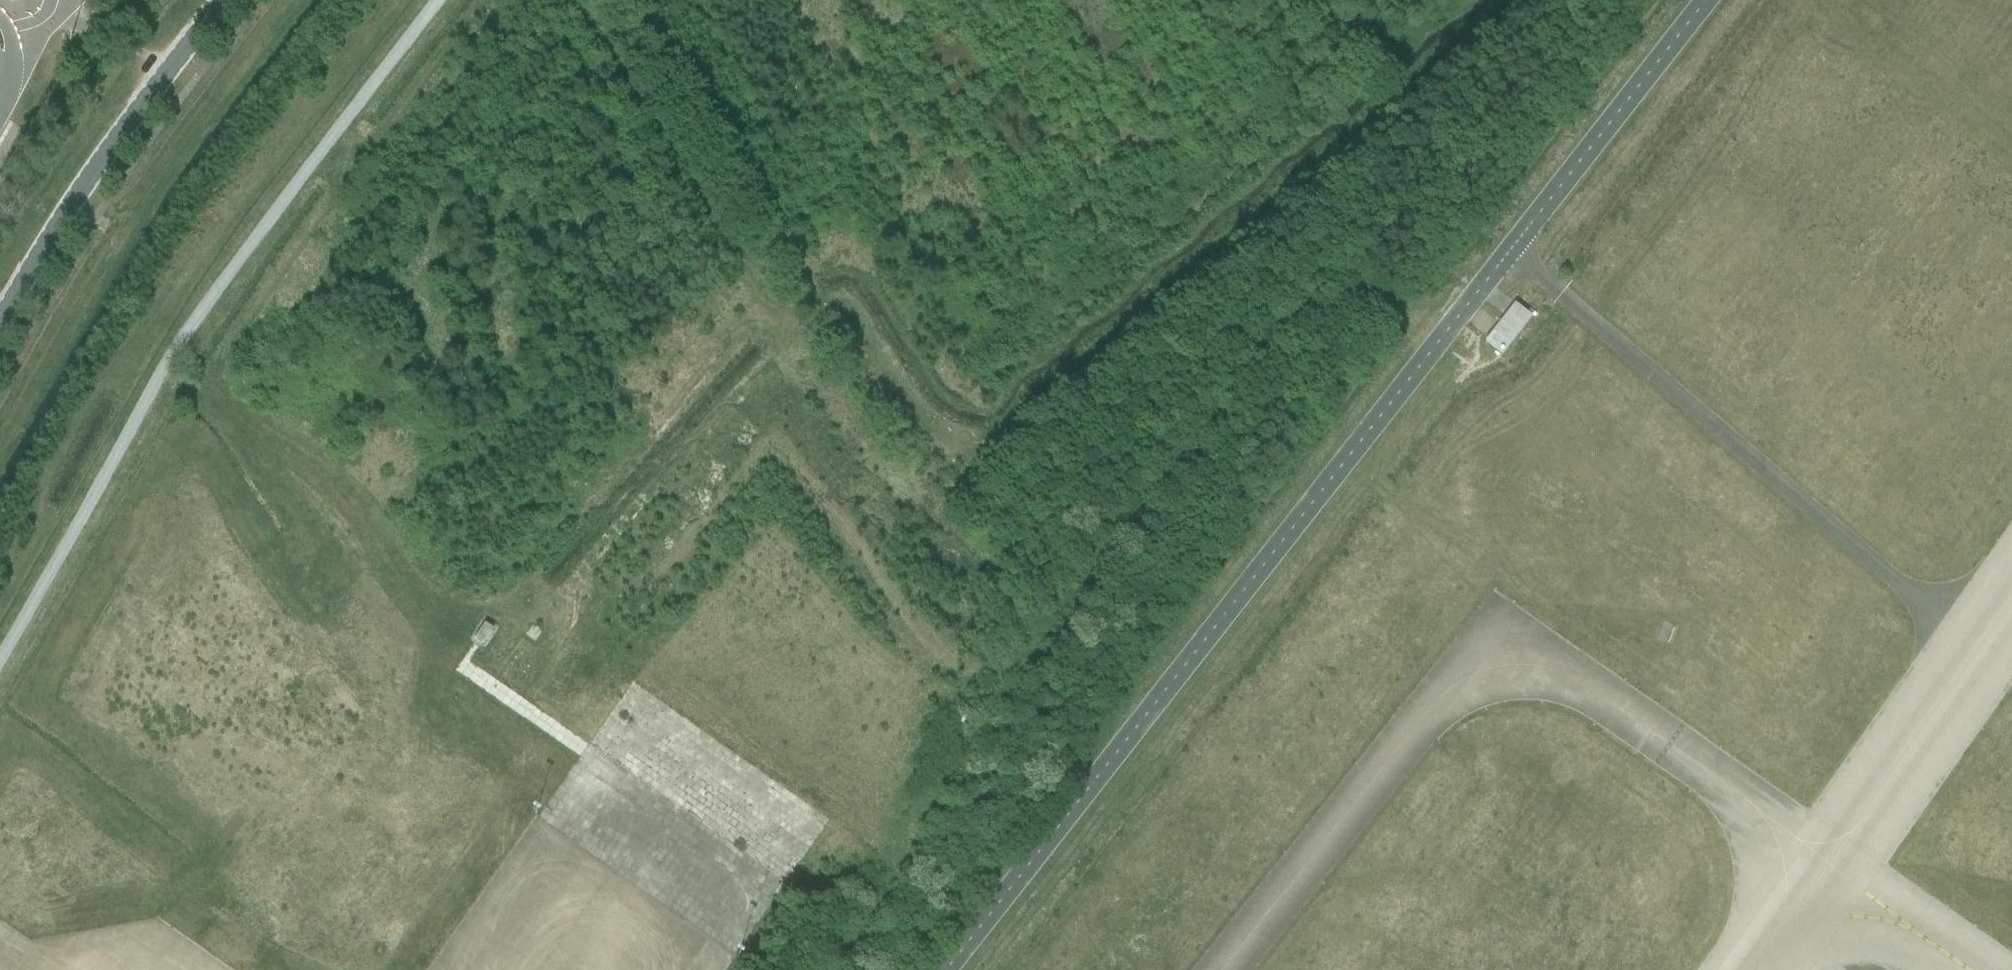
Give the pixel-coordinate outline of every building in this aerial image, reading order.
[(109,6),(93,3),(90,14),(107,17),(109,6)] [(1514,304),(1498,324),(1485,341),(1502,355),(1531,317),(1514,304)] [(484,624),(475,639),(476,640),(483,644),(493,630),(484,624)]
